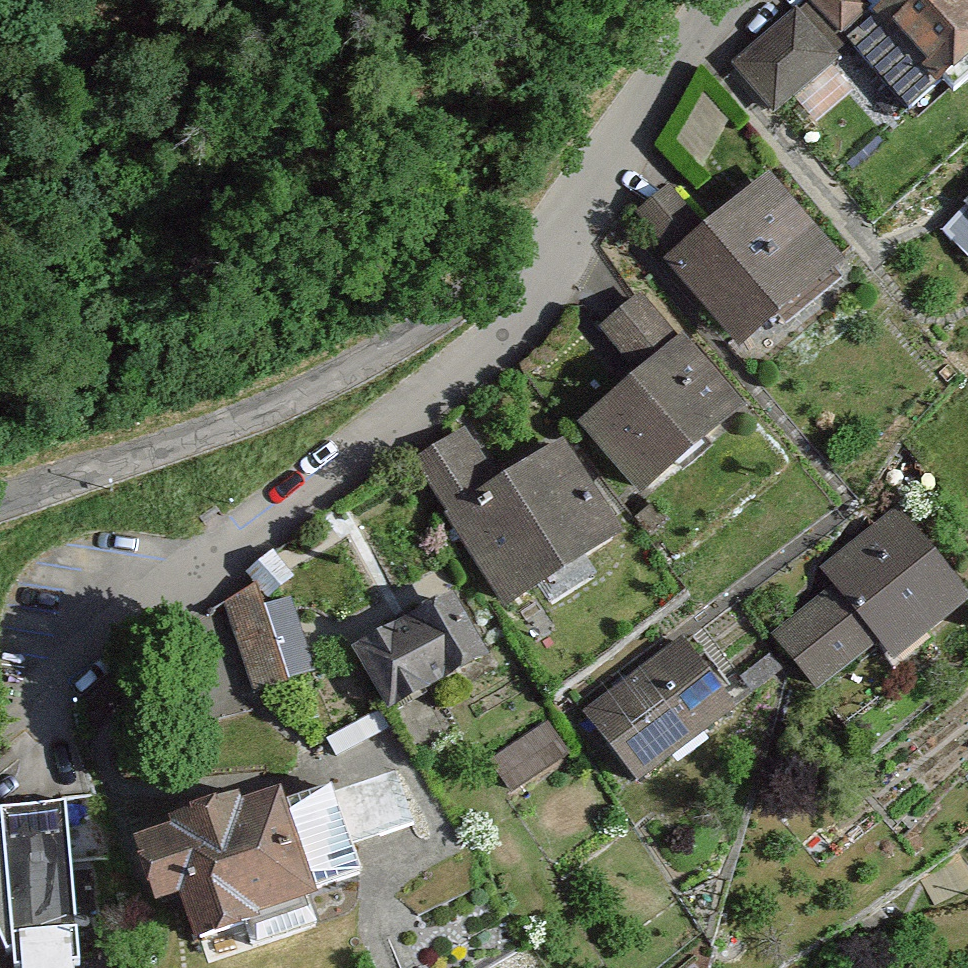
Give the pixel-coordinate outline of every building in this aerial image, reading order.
[(876,12),(864,0),(809,0),(846,40),(876,12)] [(967,49),(967,0),(879,0),(877,2),(938,74),(967,49)] [(734,63),(775,109),(843,48),(802,2),(734,63)] [(718,155),(735,103),(694,89),(676,141),(718,155)] [(632,215),(735,346),(840,263),(766,171),(699,224),(669,186),(632,215)] [(967,208),(967,192),(960,200),(967,208)] [(573,424),(639,499),(743,406),(636,286),(585,332),(625,377),(573,424)] [(413,464),(502,607),(618,536),(556,435),(494,473),(468,431),(413,464)] [(897,507),(823,565),(835,581),(769,634),(816,692),(882,640),(897,659),(967,603),(967,596),(897,507)] [(261,685),(322,666),(296,578),(234,596),(261,685)] [(381,704),(478,653),(444,589),(347,640),(381,704)] [(582,715),(631,783),(734,709),(685,641),(582,715)] [(544,769),(575,748),(557,722),(526,742),(544,769)] [(188,931),(305,892),(269,786),(124,834),(146,902),(175,893),(188,931)] [(91,878),(60,794),(0,815),(0,816),(9,841),(0,844),(0,910),(91,878)]
